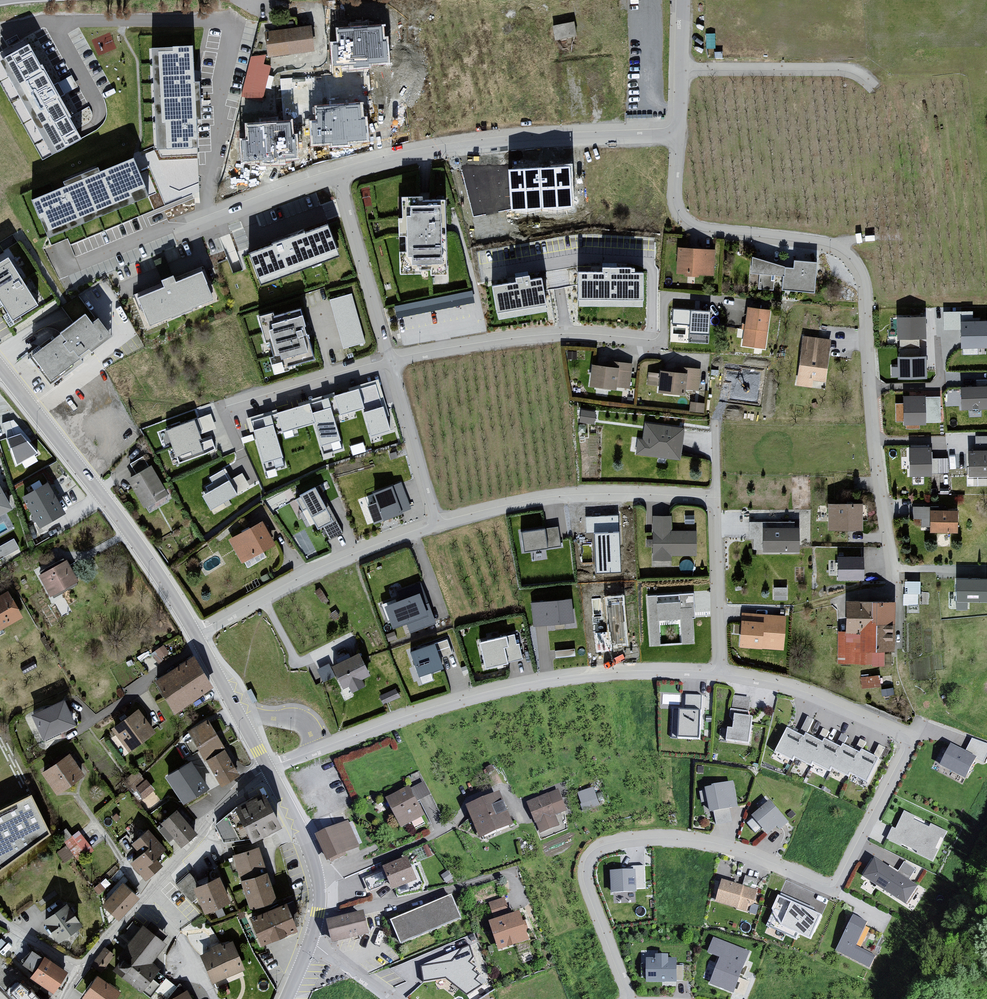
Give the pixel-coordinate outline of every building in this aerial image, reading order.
[(571,20),(548,26),(552,45),(575,39),(571,20)] [(382,37),(381,25),(338,29),(340,43),(330,44),(332,66),(388,62),(386,36),(382,37)] [(311,28),(269,33),(272,55),(314,50),(311,28)] [(0,63),(0,67),(54,161),(86,143),(80,131),(30,46),(0,63)] [(196,48),(151,50),(155,152),(201,150),(196,48)] [(265,56),(252,58),(245,94),(261,97),(269,67),(262,65),(265,56)] [(361,120),(360,106),(318,108),(319,122),(312,122),(313,144),(367,140),(366,119),(361,120)] [(290,122),(248,125),(249,141),(242,142),(244,162),(297,158),(296,135),(291,135),(290,122)] [(238,136),(246,135),(245,125),(237,126),(238,136)] [(509,203),(572,200),(569,147),(533,149),(533,163),(507,164),(509,203)] [(149,201),(132,160),(32,201),(49,242),(149,201)] [(419,200),(419,196),(399,197),(399,219),(397,219),(397,237),(403,237),(404,252),(397,252),(397,273),(418,273),(418,270),(427,270),(427,274),(443,274),(442,200),(419,200)] [(327,225),(249,253),(258,280),(337,253),(327,225)] [(499,248),(479,251),(481,270),(490,269),(491,276),(501,275),(499,264),(501,264),(499,248)] [(713,251),(674,249),(673,274),(712,275),(713,251)] [(783,269),(752,258),(752,275),(761,276),(777,278),(783,278),(783,269)] [(0,264),(0,311),(10,326),(38,306),(8,259),(0,264)] [(819,264),(795,262),(794,269),(783,269),(783,278),(782,292),(816,295),(819,264)] [(599,270),(576,270),(576,303),(640,304),(641,271),(630,271),(630,266),(599,265),(599,270)] [(165,289),(138,300),(151,330),(172,322),(172,323),(196,314),(195,312),(217,302),(205,273),(179,284),(176,277),(162,283),(165,289)] [(513,281),(490,285),(495,316),(547,307),(542,276),(527,278),(527,273),(512,276),(513,281)] [(761,276),(760,290),(775,291),(777,278),(761,276)] [(415,323),(475,315),(471,290),(394,301),(398,327),(415,324),(415,323)] [(348,292),(327,297),(341,348),(362,342),(348,292)] [(287,366),(315,359),(301,309),(274,317),(273,313),(258,317),(274,375),(288,371),(287,366)] [(771,312),(747,309),(743,347),(766,349),(771,312)] [(923,336),(923,314),(894,314),(895,336),(923,336)] [(89,326),(83,318),(30,358),(51,386),(114,340),(98,319),(89,326)] [(985,319),(960,318),(959,345),(985,345),(985,319)] [(713,335),(679,333),(679,345),(712,347),(713,335)] [(830,342),(804,338),(798,386),(813,389),(814,379),(825,380),(830,342)] [(925,374),(925,353),(896,353),(896,374),(925,374)] [(608,367),(589,364),(586,387),(614,391),(614,386),(629,388),(633,366),(609,362),(608,367)] [(675,373),(659,372),(657,394),(684,396),(684,390),(699,391),(701,370),(676,368),(675,373)] [(331,394),(327,396),(332,414),(361,406),(369,436),(391,430),(386,414),(391,413),(379,375),(330,390),(331,394)] [(956,383),(957,408),(986,407),(986,382),(984,382),(962,382),(956,383)] [(924,392),(902,392),(902,420),(924,420),(924,392)] [(327,396),(275,410),(281,432),(313,423),(322,452),(341,446),(332,414),(327,396)] [(275,410),(248,418),(263,470),(283,464),(274,434),(281,432),(275,410)] [(597,413),(582,411),(580,423),(588,425),(595,426),(597,413)] [(179,466),(215,452),(210,441),(201,445),(191,420),(165,431),(179,466)] [(685,428),(646,424),(645,439),(637,439),(636,457),(682,461),(685,428)] [(971,433),(972,447),(986,446),(986,433),(971,433)] [(8,439),(16,465),(38,453),(21,434),(8,439)] [(351,444),(352,451),(365,448),(364,441),(351,444)] [(929,444),(907,445),(908,473),(930,473),(929,444)] [(966,447),(966,472),(986,472),(986,446),(972,447),(966,447)] [(948,469),(947,455),(932,455),(933,470),(948,469)] [(135,473),(123,480),(141,509),(164,495),(141,457),(129,464),(135,473)] [(227,478),(201,492),(213,511),(238,497),(227,478)] [(411,507),(401,481),(371,490),(374,500),(366,504),(373,523),(384,520),(383,517),(411,507)] [(313,483),(298,492),(298,495),(294,497),(301,509),(306,508),(316,529),(322,526),(330,539),(343,533),(337,517),(320,483),(314,486),(313,483)] [(50,486),(24,502),(40,529),(67,514),(50,486)] [(292,486),(266,496),(269,506),(296,495),(292,486)] [(926,526),(926,505),(910,505),(910,517),(919,518),(919,526),(926,526)] [(864,506),(831,506),(830,531),(864,532),(864,506)] [(956,509),(927,509),(927,532),(956,532),(956,509)] [(622,568),(618,511),(585,513),(586,529),(595,528),(596,542),(598,542),(599,557),(600,570),(622,568)] [(666,515),(647,516),(648,561),(670,561),(670,555),(695,555),(695,531),(666,531),(666,515)] [(692,515),(683,515),(683,524),(692,524),(692,515)] [(248,526),(228,538),(241,563),(275,544),(261,519),(248,526)] [(538,525),(514,529),(517,548),(541,544),(539,529),(538,525)] [(793,525),(759,525),(759,550),(793,550),(793,525)] [(553,527),(539,529),(541,544),(543,548),(557,545),(553,527)] [(20,546),(14,535),(0,543),(0,558),(20,546)] [(865,559),(839,559),(839,581),(865,582),(865,559)] [(67,562),(40,576),(51,595),(77,581),(67,562)] [(986,577),(954,577),(954,600),(986,600),(986,577)] [(399,597),(381,604),(389,625),(405,619),(410,632),(435,623),(419,581),(396,589),(399,597)] [(783,587),(770,588),(771,600),(783,600),(783,587)] [(0,597),(0,629),(22,617),(8,593),(0,597)] [(918,593),(903,593),(903,604),(918,604),(918,593)] [(652,597),(644,597),(648,645),(659,644),(657,621),(675,620),(676,642),(692,641),(689,594),(673,595),(674,602),(653,603),(652,597)] [(528,599),(531,626),(568,622),(565,595),(528,599)] [(893,603),(848,603),(848,635),(861,635),(861,654),(893,654),(893,603)] [(783,616),(737,613),(735,645),(780,649),(783,616)] [(503,631),(474,638),(481,667),(519,658),(512,633),(504,635),(503,631)] [(444,637),(432,641),(437,656),(448,653),(444,637)] [(431,639),(407,647),(415,673),(440,665),(437,656),(432,641),(431,639)] [(158,658),(170,650),(164,642),(152,650),(158,658)] [(354,648),(329,662),(341,686),(347,683),(351,691),(364,685),(361,679),(368,675),(354,648)] [(190,657),(150,681),(169,712),(209,687),(190,657)] [(876,674),(857,677),(858,689),(877,687),(876,674)] [(890,688),(878,689),(879,697),(890,696),(890,688)] [(672,708),(671,737),(698,738),(699,695),(683,695),(682,709),(672,708)] [(754,703),(732,700),(729,728),(723,728),(721,739),(750,743),(754,703)] [(59,702),(29,717),(40,741),(71,727),(59,702)] [(134,709),(106,730),(124,754),(152,734),(134,709)] [(201,720),(183,731),(201,760),(220,749),(201,720)] [(787,731),(775,754),(792,763),(794,759),(811,768),(812,765),(830,774),(832,771),(849,780),(851,776),(866,784),(878,761),(861,753),(860,756),(842,747),(841,750),(824,741),(822,745),(805,736),(803,740),(787,731)] [(861,750),(865,740),(849,733),(845,742),(861,750)] [(964,751),(975,757),(984,762),(986,755),(986,744),(972,737),(964,751)] [(964,751),(950,744),(940,763),(966,776),(975,757),(964,751)] [(201,760),(217,786),(236,775),(220,749),(201,760)] [(64,754),(36,774),(51,796),(79,776),(64,754)] [(187,763),(164,779),(181,804),(204,788),(187,763)] [(419,772),(406,779),(416,800),(429,793),(419,772)] [(144,781),(133,789),(142,800),(152,792),(144,781)] [(729,782),(700,789),(705,812),(711,810),(714,825),(731,821),(728,809),(735,808),(729,782)] [(592,787),(575,793),(581,812),(599,806),(592,787)] [(406,788),(385,799),(399,827),(420,816),(413,801),(407,789),(406,788)] [(46,829),(30,790),(0,805),(0,863),(46,829)] [(260,790),(232,805),(233,807),(249,838),(278,823),(260,790)] [(558,790),(527,801),(539,832),(559,825),(555,815),(566,811),(558,790)] [(500,795),(468,810),(481,839),(513,825),(500,795)] [(781,836),(792,826),(771,802),(754,818),(770,836),(777,830),(781,836)] [(249,838),(233,807),(213,823),(223,841),(249,838)] [(912,816),(901,810),(892,826),(889,825),(882,840),(897,848),(899,844),(930,860),(934,851),(932,850),(941,831),(928,824),(927,827),(911,818),(912,816)] [(171,811),(157,823),(178,845),(191,832),(171,811)] [(360,847),(348,819),(317,832),(329,860),(360,847)] [(142,828),(125,844),(134,854),(125,862),(142,881),(159,865),(152,857),(161,849),(142,828)] [(78,833),(63,844),(65,847),(55,854),(63,865),(73,858),(76,863),(92,852),(78,833)] [(253,847),(226,855),(243,907),(270,898),(253,847)] [(914,884),(873,856),(862,875),(904,903),(914,884)] [(404,857),(381,867),(382,871),(387,882),(390,890),(413,880),(404,857)] [(643,866),(608,868),(610,892),(638,891),(637,886),(644,886),(643,866)] [(387,882),(382,871),(364,878),(369,889),(387,882)] [(213,875),(187,888),(199,913),(225,900),(213,875)] [(741,887),(719,880),(712,903),(749,914),(760,881),(744,876),(741,887)] [(135,899),(119,885),(99,907),(116,922),(135,899)] [(824,910),(780,890),(767,920),(811,939),(824,910)] [(451,896),(390,922),(400,944),(460,918),(451,896)] [(504,899),(490,904),(493,912),(507,908),(504,899)] [(277,903),(241,918),(252,944),(288,929),(277,903)] [(61,904),(38,921),(53,942),(76,926),(61,904)] [(520,909),(489,919),(499,948),(530,937),(520,909)] [(361,911),(323,918),(328,941),(365,933),(361,911)] [(865,922),(848,914),(829,952),(869,971),(877,954),(855,943),(865,922)] [(146,920),(141,927),(158,939),(164,933),(146,920)] [(107,969),(140,994),(157,971),(146,963),(162,942),(158,939),(141,927),(136,924),(115,952),(118,954),(107,969)] [(748,948),(711,934),(705,949),(720,955),(710,981),(732,989),(748,948)] [(232,939),(199,954),(212,983),(245,969),(232,939)] [(470,943),(425,964),(428,980),(447,977),(469,993),(482,983),(470,943)] [(109,955),(101,950),(90,966),(97,971),(109,955)] [(47,995),(63,974),(38,955),(35,958),(26,952),(19,960),(29,968),(23,976),(47,995)] [(657,958),(644,958),(644,983),(671,983),(671,960),(665,960),(665,953),(657,953),(657,958)] [(157,971),(140,994),(145,998),(153,990),(163,998),(168,998),(184,990),(178,980),(176,984),(157,971)] [(91,973),(75,995),(80,998),(107,998),(114,989),(91,973)] [(14,998),(38,998),(27,987),(14,998)] [(184,990),(168,998),(189,998),(184,990)]
